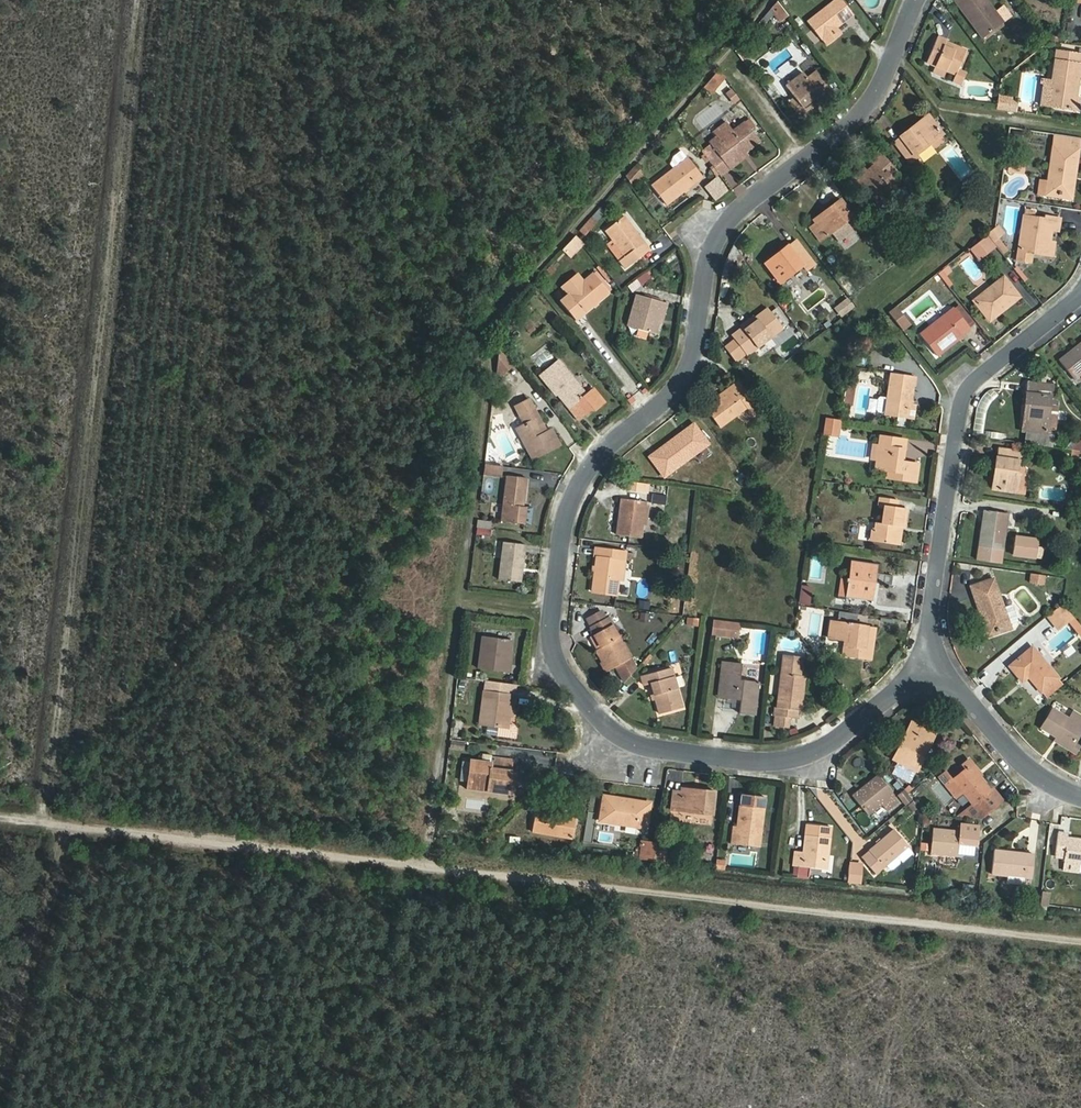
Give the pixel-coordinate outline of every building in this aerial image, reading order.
[(833,40),(828,33),(833,30),(841,23),(837,17),(844,12),(834,0),(833,0),(803,23),(816,42),(818,41),(824,47),(833,40)] [(995,29),(986,18),(990,14),(980,0),(953,0),(950,2),(978,42),(995,29)] [(779,22),(790,15),(780,1),(769,8),(779,22)] [(837,17),(841,23),(848,18),(844,12),(837,17)] [(986,18),(995,29),(999,26),(990,14),(986,18)] [(828,33),(833,40),(838,37),(833,30),(828,33)] [(952,74),(956,68),(962,51),(952,47),(949,53),(940,50),(941,43),(932,40),(923,66),(952,74)] [(732,52),(741,63),(748,57),(739,44),(732,52)] [(1078,77),(1080,66),(1070,64),(1072,57),(1053,54),(1051,66),(1044,107),(1072,112),(1074,100),(1071,100),(1074,77),(1078,77)] [(1070,64),(1080,66),(1080,59),(1072,57),(1070,64)] [(1044,107),(1051,66),(1044,65),(1037,106),(1044,107)] [(963,72),(956,68),(952,74),(951,80),(960,83),(963,72)] [(712,75),(703,86),(709,91),(718,80),(712,75)] [(794,120),(800,115),(796,110),(809,100),(813,104),(826,94),(812,75),(803,82),(798,75),(780,89),(788,101),(783,104),(794,120)] [(724,93),(735,105),(742,98),(731,86),(724,93)] [(1000,96),(999,109),(1018,111),(1019,97),(1000,96)] [(796,110),(800,115),(813,104),(809,100),(796,110)] [(923,118),(908,129),(911,133),(926,121),(923,118)] [(911,133),(908,129),(898,137),(899,138),(891,144),(906,165),(914,159),(913,156),(938,137),(926,121),(911,133)] [(716,143),(729,133),(723,124),(710,134),(716,143)] [(731,162),(755,143),(741,125),(729,133),(716,143),(700,155),(717,179),(733,166),(731,162)] [(1080,139),(1055,136),(1053,147),(1078,150),(1080,139)] [(757,146),(755,143),(731,162),(733,166),(744,158),(743,157),(757,146)] [(1078,150),(1053,147),(1046,193),(1069,197),(1071,178),(1074,179),(1078,150)] [(686,161),(681,153),(671,159),(669,166),(672,171),(686,161)] [(867,162),(868,164),(871,169),(865,174),(861,169),(847,181),(864,204),(874,196),(881,205),(896,191),(889,180),(895,175),(878,154),(867,162)] [(700,180),(686,161),(650,187),(664,206),(700,180)] [(1009,162),(1008,172),(1026,174),(1026,164),(1009,162)] [(871,169),(868,164),(861,169),(865,174),(871,169)] [(637,176),(630,170),(622,180),(627,188),(637,176)] [(1046,193),(1047,183),(1039,182),(1037,196),(1070,201),(1074,179),(1071,178),(1069,197),(1046,193)] [(718,180),(706,189),(716,202),(728,193),(718,180)] [(833,243),(846,233),(840,224),(848,218),(835,200),(824,208),(826,211),(810,223),(821,238),(827,234),(833,243)] [(578,230),(585,236),(607,212),(600,206),(578,230)] [(824,208),(808,220),(810,223),(826,211),(824,208)] [(1057,219),(1040,216),(1040,219),(1028,218),(1029,212),(1021,211),(1014,260),(1028,262),(1029,252),(1044,255),(1046,241),(1048,230),(1055,231),(1057,219)] [(620,256),(616,259),(614,261),(620,268),(644,251),(620,217),(602,231),(620,256)] [(810,223),(803,228),(814,243),(821,238),(810,223)] [(608,250),(616,259),(620,256),(602,231),(592,238),(604,253),(608,250)] [(983,234),(974,241),(983,252),(992,245),(983,234)] [(570,256),(579,247),(571,238),(559,252),(562,255),(565,252),(570,256)] [(790,241),(776,253),(779,257),(766,268),(776,282),(796,266),(800,270),(809,264),(790,241)] [(974,241),(968,246),(977,257),(983,252),(974,241)] [(1046,241),(1044,255),(1052,256),(1053,242),(1046,241)] [(565,252),(562,255),(568,260),(570,256),(565,252)] [(779,257),(776,253),(762,263),(766,268),(779,257)] [(646,271),(627,285),(633,292),(651,279),(646,271)] [(569,321),(578,314),(603,293),(588,275),(563,295),(555,302),(569,321)] [(990,325),(1020,301),(1005,282),(975,306),(990,325)] [(649,337),(652,324),(655,313),(659,314),(661,307),(630,298),(622,329),(649,337)] [(841,320),(853,311),(847,303),(835,312),(841,320)] [(902,306),(893,310),(901,330),(910,326),(902,306)] [(964,327),(951,309),(915,335),(931,357),(957,338),(955,335),(964,327)] [(738,332),(730,338),(732,342),(721,350),(733,366),(780,332),(765,312),(751,322),(738,332)] [(751,322),(749,320),(736,329),(738,332),(751,322)] [(1057,360),(1071,379),(1080,371),(1080,341),(1057,360)] [(508,366),(493,349),(492,362),(500,373),(508,366)] [(541,368),(554,358),(548,350),(535,360),(541,368)] [(492,362),(490,381),(500,373),(492,362)] [(552,364),(533,379),(547,395),(548,394),(572,422),(580,415),(578,413),(583,410),(585,413),(589,413),(598,405),(587,391),(580,397),(552,364)] [(882,417),(906,420),(908,405),(911,379),(886,376),(882,417)] [(715,403),(701,414),(714,431),(741,412),(736,406),(743,400),(732,385),(725,391),(727,394),(715,403)] [(1024,395),(1022,407),(1029,408),(1026,431),(1044,433),(1049,400),(1052,400),(1053,388),(1027,385),(1026,396),(1024,395)] [(846,386),(845,404),(854,405),(856,387),(846,386)] [(725,391),(713,400),(715,403),(727,394),(725,391)] [(741,412),(747,419),(754,414),(743,400),(736,406),(741,412)] [(508,432),(524,463),(552,449),(544,433),(538,436),(534,438),(527,424),(530,421),(521,403),(507,410),(517,428),(508,432)] [(1029,408),(1022,407),(1019,430),(1026,431),(1029,408)] [(823,434),(840,437),(844,420),(826,416),(823,434)] [(538,436),(530,421),(527,424),(534,438),(538,436)] [(687,429),(673,439),(676,442),(689,432),(687,429)] [(676,442),(673,439),(644,461),(659,480),(702,449),(689,432),(676,442)] [(1022,433),(1021,444),(1037,446),(1038,435),(1022,433)] [(1067,449),(1075,459),(1080,454),(1080,438),(1067,449)] [(904,443),(880,440),(879,449),(874,449),(872,465),(876,465),(876,473),(906,478),(906,482),(914,483),(916,466),(908,465),(908,468),(900,467),(900,464),(897,463),(899,453),(902,453),(904,443)] [(994,458),(992,470),(996,471),(993,488),(1014,491),(1016,473),(1013,473),(1014,461),(1020,461),(1021,452),(997,450),(996,458),(994,458)] [(745,466),(748,475),(757,473),(754,463),(745,466)] [(1025,477),(1021,476),(1023,464),(1017,463),(1015,475),(1018,476),(1016,493),(1023,494),(1025,477)] [(477,469),(476,479),(493,480),(493,471),(477,469)] [(499,478),(493,523),(518,526),(520,509),(517,508),(512,508),(513,505),(517,505),(520,480),(499,478)] [(1038,500),(1064,502),(1065,488),(1039,486),(1038,500)] [(667,504),(668,494),(654,493),(653,502),(667,504)] [(1078,498),(1068,496),(1066,510),(1076,512),(1078,498)] [(870,526),(870,531),(868,543),(888,546),(890,536),(895,536),(897,536),(900,510),(891,509),(891,501),(873,499),(872,506),(878,507),(876,526),(870,526)] [(638,504),(616,502),(612,538),(634,540),(638,504)] [(980,527),(976,560),(999,562),(1005,513),(987,510),(985,528),(980,527)] [(486,524),(471,523),(470,530),(485,532),(486,524)] [(1038,540),(1016,536),(1014,554),(1036,557),(1038,540)] [(520,547),(496,545),(493,582),(514,585),(520,547)] [(621,562),(622,553),(593,550),(589,593),(613,596),(614,581),(616,562),(621,562)] [(884,569),(857,565),(852,599),(879,603),(881,587),(898,590),(899,579),(883,576),(884,569)] [(1042,583),(1042,575),(1031,573),(1030,581),(1042,583)] [(995,580),(973,587),(983,618),(985,617),(987,622),(991,633),(1011,627),(1005,609),(995,580)] [(799,604),(812,605),(814,585),(801,584),(799,604)] [(1060,627),(1074,616),(1063,603),(1049,614),(1060,627)] [(1020,624),(1014,606),(1005,609),(1011,627),(1020,624)] [(590,627),(603,619),(599,612),(585,620),(590,627)] [(612,625),(607,616),(603,619),(608,627),(612,625)] [(985,617),(983,618),(989,638),(1012,630),(1011,627),(991,633),(987,622),(985,617)] [(613,668),(622,683),(633,670),(608,627),(603,619),(590,627),(594,634),(590,637),(597,649),(594,651),(601,662),(607,672),(613,668)] [(735,626),(709,623),(707,638),(733,641),(735,626)] [(830,628),(828,641),(828,644),(836,645),(834,659),(863,663),(866,644),(857,643),(859,630),(831,626),(830,628)] [(590,627),(586,629),(590,637),(594,634),(590,627)] [(828,641),(830,628),(824,627),(821,640),(828,641)] [(868,631),(859,630),(857,643),(866,644),(868,631)] [(590,637),(587,639),(594,651),(597,649),(590,637)] [(506,640),(477,638),(474,670),(506,673),(507,663),(504,663),(506,640)] [(1071,650),(1072,639),(1051,638),(1050,649),(1071,650)] [(1026,679),(1039,693),(1054,679),(1029,650),(1008,669),(1020,683),(1026,679)] [(777,661),(775,678),(771,712),(768,712),(768,720),(789,723),(790,714),(794,714),(798,681),(793,681),(795,663),(777,661)] [(598,664),(604,673),(607,672),(601,662),(598,664)] [(711,701),(719,702),(722,665),(715,664),(711,701)] [(722,665),(719,702),(733,704),(733,718),(750,719),(754,687),(735,684),(736,667),(722,665)] [(648,685),(652,696),(654,703),(658,717),(679,711),(666,669),(637,678),(639,688),(648,685)] [(1054,679),(1039,693),(1042,697),(1059,684),(1054,679)] [(1022,685),(1034,698),(1038,694),(1027,681),(1022,685)] [(481,682),(480,692),(511,696),(512,685),(481,682)] [(506,704),(510,704),(511,696),(480,694),(476,725),(504,729),(505,717),(506,704)] [(1055,740),(1070,749),(1073,744),(1080,730),(1080,719),(1072,714),(1067,721),(1051,712),(1041,731),(1055,740)] [(913,726),(909,724),(895,750),(900,753),(913,726)] [(913,772),(932,736),(913,726),(900,753),(895,750),(890,761),(895,763),(913,772)] [(1070,749),(1055,740),(1053,744),(1074,756),(1079,747),(1073,744),(1070,749)] [(483,784),(482,790),(504,792),(508,762),(487,760),(487,764),(467,762),(464,782),(483,784)] [(913,772),(895,763),(888,776),(906,785),(913,772)] [(1001,802),(990,790),(988,792),(977,779),(975,777),(973,775),(975,772),(969,766),(951,782),(944,788),(955,801),(962,795),(973,808),(960,819),(977,821),(1001,802)] [(944,775),(938,781),(944,788),(951,782),(944,775)] [(854,793),(848,798),(863,817),(878,806),(885,814),(895,805),(874,778),(866,785),(867,786),(856,795),(854,793)] [(697,795),(676,793),(676,796),(669,795),(668,811),(708,814),(710,792),(697,791),(697,795)] [(760,798),(736,795),(732,828),(730,843),(754,846),(760,798)] [(644,826),(646,810),(637,809),(637,804),(600,798),(598,822),(634,828),(634,825),(644,826)] [(566,836),(569,820),(548,818),(548,814),(530,811),(527,831),(566,836)] [(790,869),(818,872),(819,857),(825,857),(827,839),(827,833),(822,828),(802,826),(801,837),(799,854),(791,854),(790,869)] [(957,837),(931,834),(928,856),(954,860),(956,847),(973,848),(975,832),(959,830),(957,837)] [(495,845),(489,832),(478,843),(495,845)] [(905,850),(891,833),(866,855),(869,859),(862,864),(873,877),(905,850)] [(1059,836),(1056,859),(1065,860),(1064,872),(1080,874),(1080,843),(1068,841),(1069,837),(1059,836)] [(637,844),(636,861),(649,862),(651,847),(651,846),(637,844)] [(660,864),(660,860),(662,849),(651,847),(649,862),(660,864)] [(1035,858),(994,853),(992,875),(1008,877),(1025,879),(1032,880),(1035,858)] [(720,861),(711,860),(710,869),(719,870),(720,861)] [(1008,877),(1007,885),(1024,887),(1025,879),(1008,877)] [(1049,891),(1042,890),(1040,908),(1047,909),(1049,891)]
